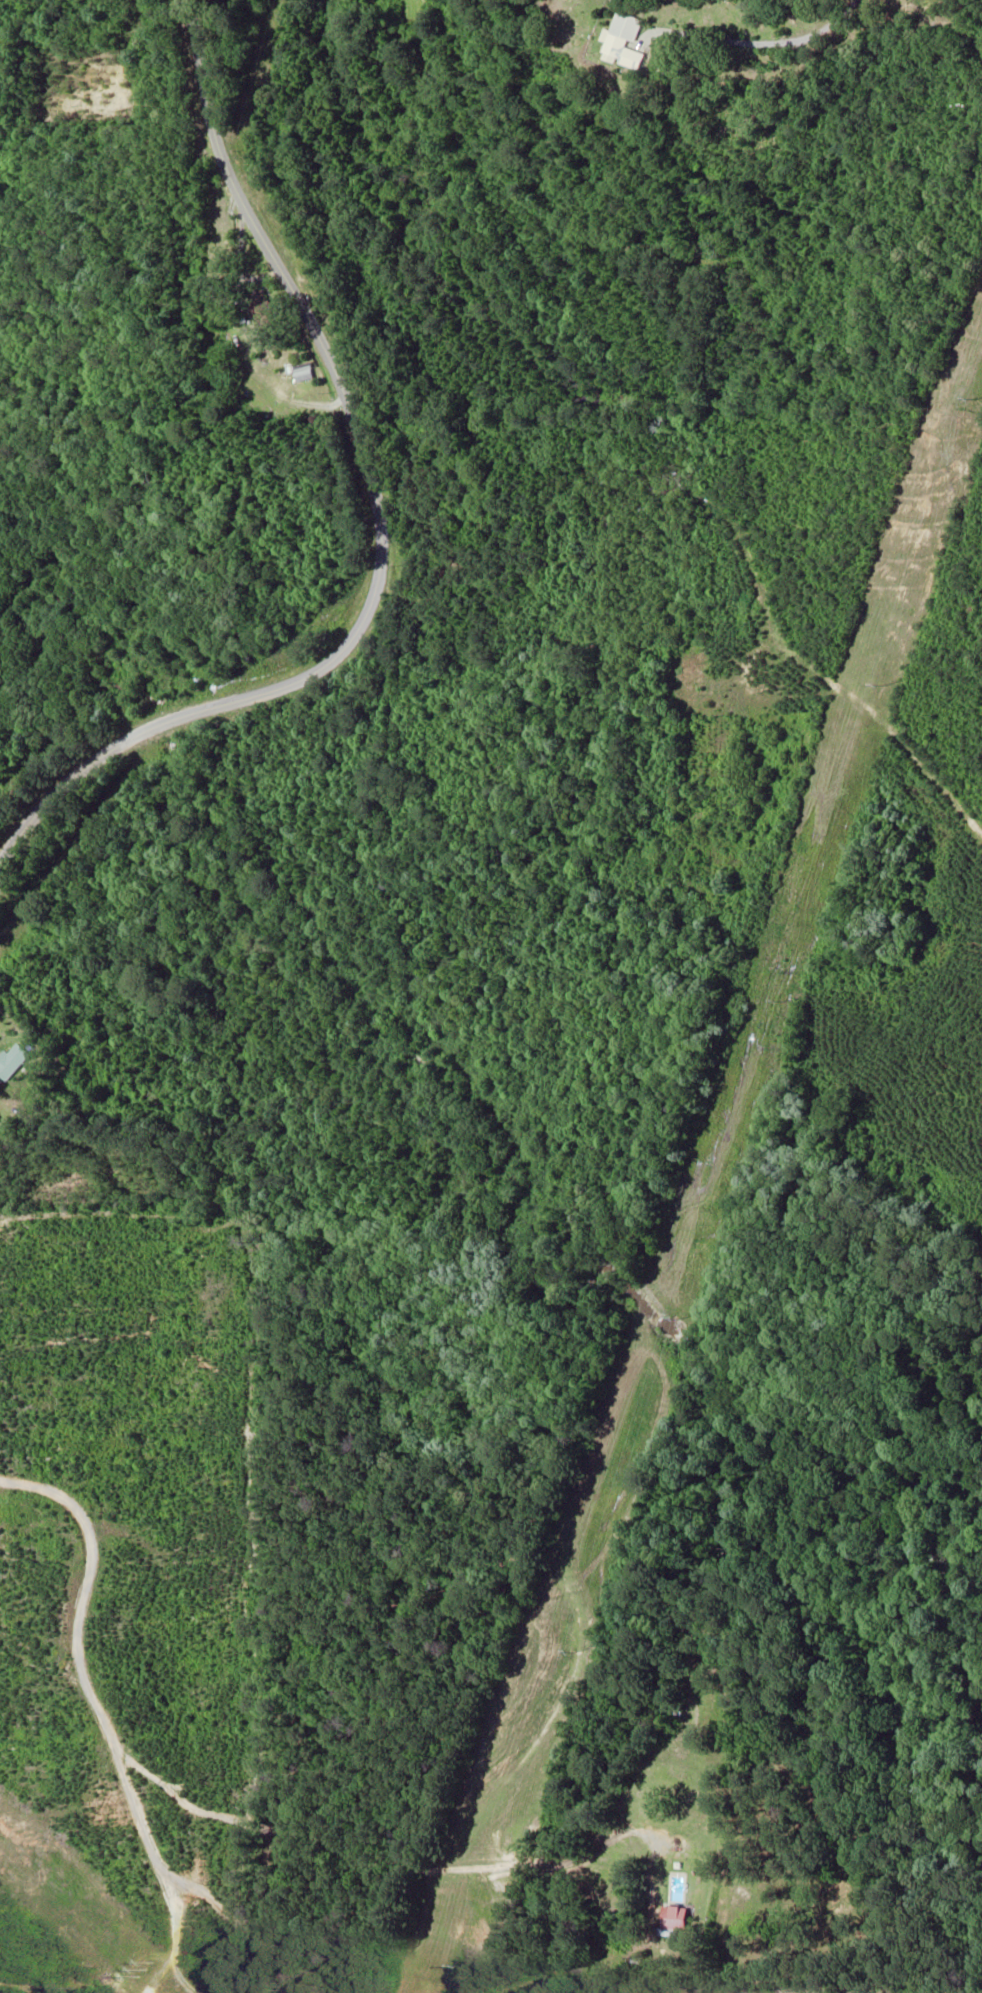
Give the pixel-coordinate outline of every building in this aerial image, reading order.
[(605,58),(641,69),(645,54),(627,49),(630,40),(637,42),(643,20),(618,12),(605,58)] [(315,378),(310,363),(293,368),(298,383),(315,378)] [(17,1040),(0,1057),(0,1075),(6,1080),(31,1055),(17,1040)] [(663,1930),(688,1930),(688,1906),(671,1906),(671,1916),(663,1916),(663,1930)]
